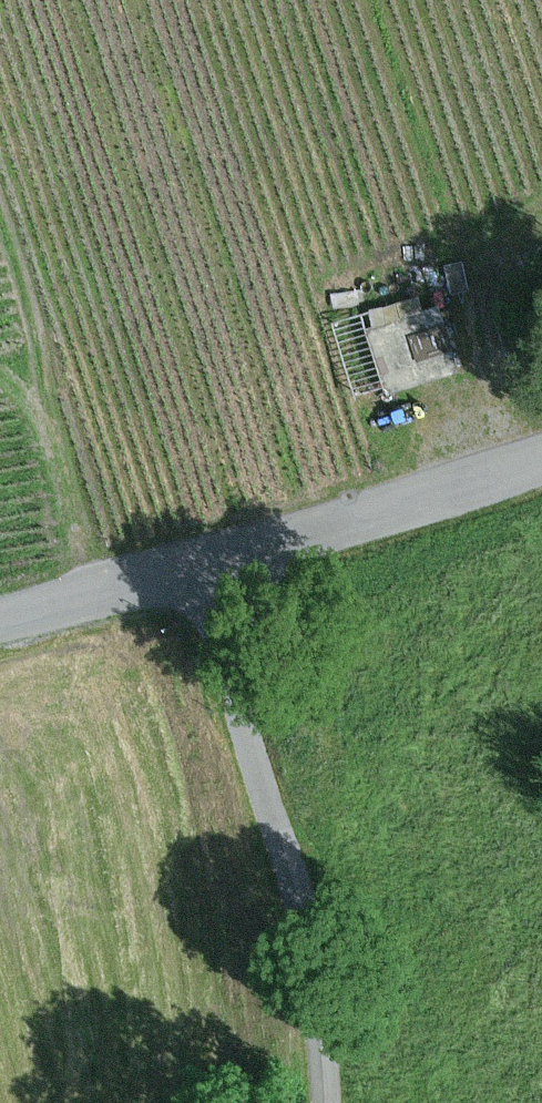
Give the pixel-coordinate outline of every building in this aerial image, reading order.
[(330,311),(354,388),(442,360),(417,284),(330,311)]
